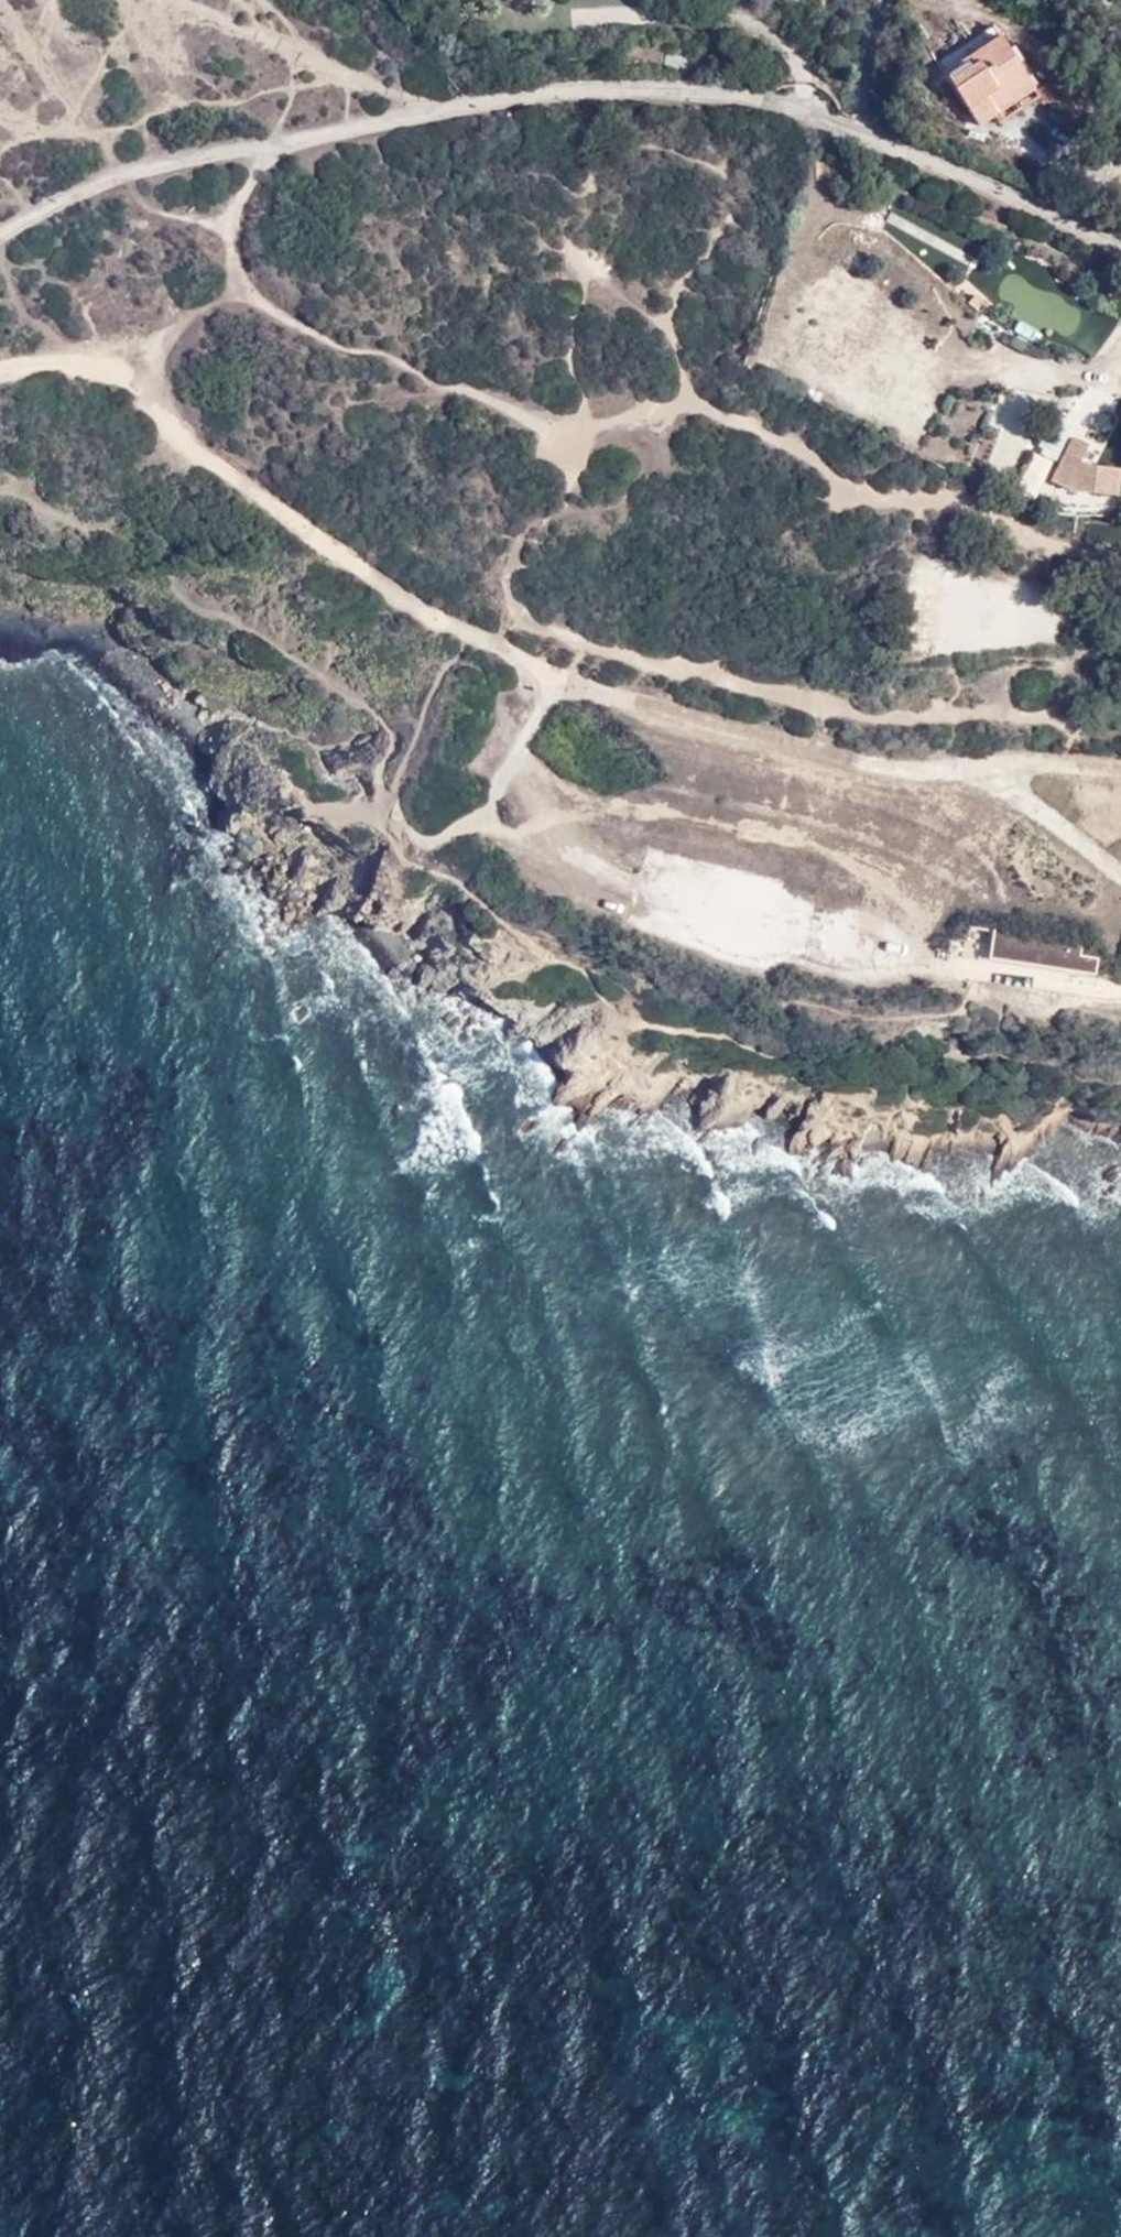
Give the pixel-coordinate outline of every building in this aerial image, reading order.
[(1003,36),(980,51),(987,63),(954,83),(986,134),(1007,121),(1000,111),(1037,88),(1003,36)] [(987,63),(980,51),(946,71),(954,83),(987,63)] [(1014,495),(1035,503),(1050,461),(1030,453),(1014,495)] [(1089,466),(1086,487),(1120,492),(1120,472),(1089,466)] [(1082,943),(992,931),(988,959),(1078,971),(1080,956),(1082,943)] [(1080,956),(1078,971),(1096,974),(1099,959),(1080,956)]
